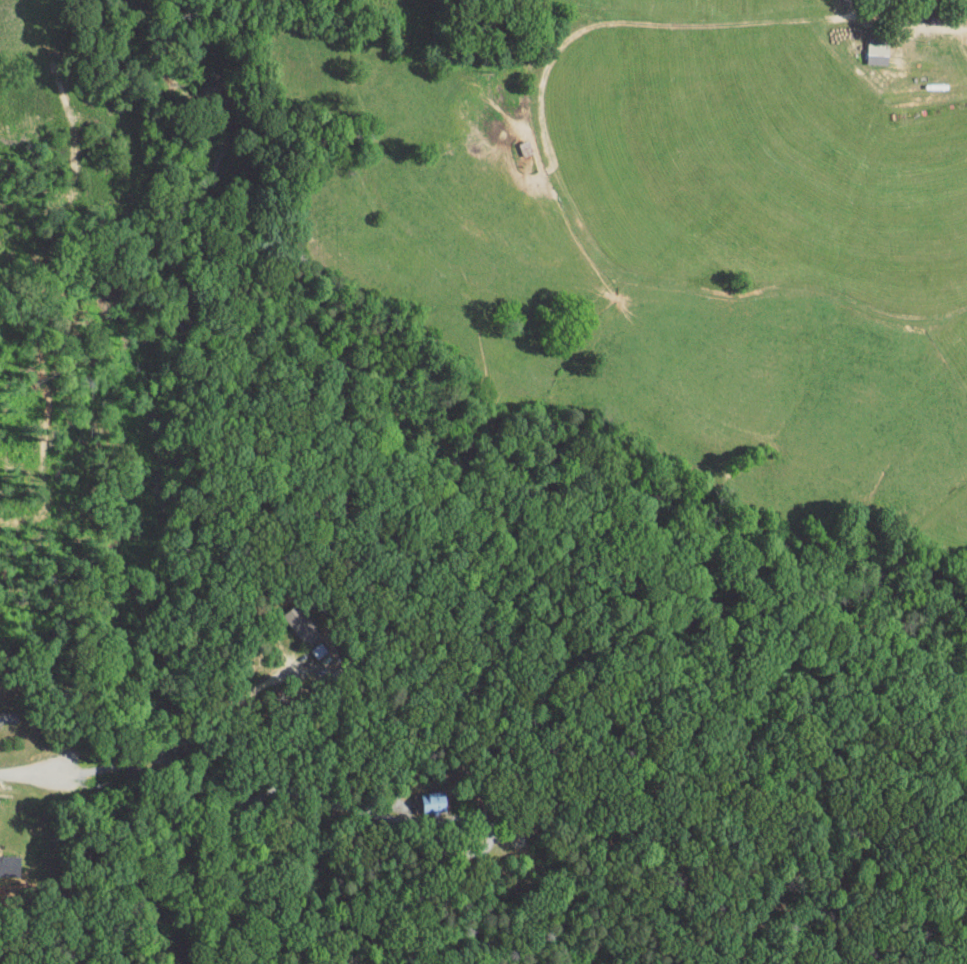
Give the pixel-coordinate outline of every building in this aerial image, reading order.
[(879,32),(858,31),(857,57),(878,58),(879,32)] [(299,641),(312,626),(275,595),(263,610),(299,641)] [(434,805),(433,785),(410,787),(411,807),(434,805)] [(0,850),(0,870),(9,871),(10,850),(0,850)]
